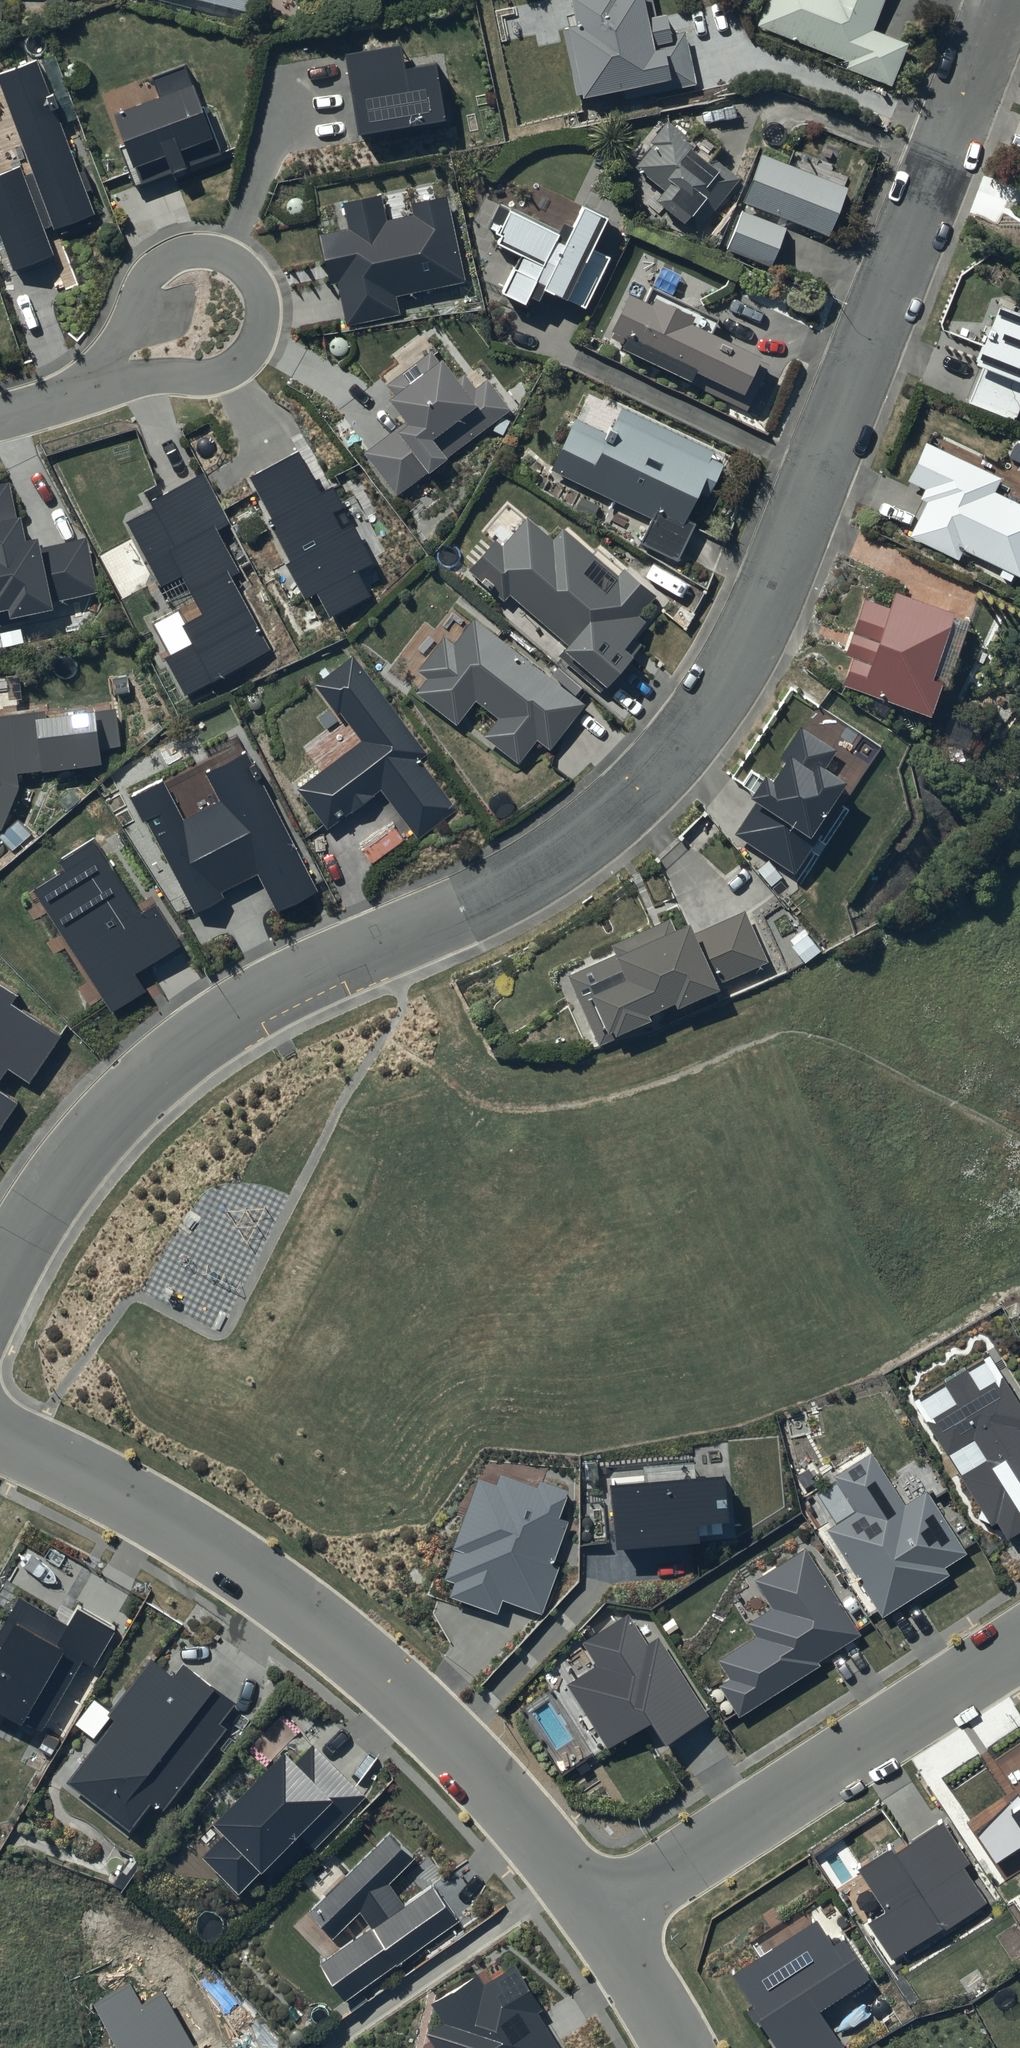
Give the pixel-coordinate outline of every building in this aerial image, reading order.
[(251,16),(255,0),(181,0),(251,16)] [(567,33),(583,104),(624,95),(626,102),(696,87),(684,33),(669,36),(665,19),(656,21),(651,0),(570,0),(577,30),(567,33)] [(756,28),(848,64),(846,71),(891,89),(907,46),(873,32),(886,0),(767,0),(756,28)] [(344,50),(358,130),(443,115),(433,59),(405,64),(400,40),(344,50)] [(0,174),(0,229),(15,269),(55,254),(45,227),(53,224),(56,234),(97,219),(36,60),(0,74),(0,86),(33,172),(25,175),(21,166),(0,174)] [(135,186),(224,155),(191,60),(156,72),(164,96),(110,115),(135,186)] [(740,181),(704,153),(710,146),(696,134),(690,141),(668,123),(649,146),(651,148),(634,169),(664,194),(655,204),(685,228),(687,226),(696,234),(740,181)] [(788,166),(762,156),(744,208),(830,239),(853,177),(792,155),(788,166)] [(342,205),(347,232),(318,238),(328,287),(338,285),(347,328),(401,317),(397,297),(464,283),(446,199),(411,206),(414,218),(387,223),(382,197),(342,205)] [(559,235),(498,206),(488,228),(498,233),(494,241),(499,244),(496,251),(517,261),(499,298),(525,311),(529,303),(539,307),(544,297),(566,308),(567,305),(586,314),(613,256),(597,248),(610,220),(582,207),(570,232),(562,228),(559,235)] [(786,229),(741,212),(727,252),(772,269),(786,229)] [(610,338),(625,344),(621,353),(747,414),(770,366),(702,333),(707,324),(648,295),(643,306),(628,299),(610,338)] [(984,321),(961,378),(977,384),(969,406),(1014,424),(1018,412),(1019,413),(1019,321),(999,313),(994,325),(984,321)] [(444,461),(509,412),(487,383),(477,391),(466,376),(455,385),(432,355),(379,395),(407,432),(401,436),(397,431),(364,455),(397,499),(426,477),(428,479),(447,464),(444,461)] [(574,420),(549,473),(651,522),(639,546),(679,565),(725,468),(711,461),(714,455),(621,410),(608,437),(574,420)] [(926,444),(908,484),(924,492),(919,502),(925,505),(909,539),(959,563),(964,553),(1019,580),(1019,506),(996,495),(1003,481),(926,444)] [(321,488),(300,449),(250,475),(295,559),(287,564),(305,598),(317,591),(331,617),(372,595),(357,567),(373,559),(353,522),(342,528),(332,510),(343,504),(331,482),(321,488)] [(152,511),(126,524),(161,591),(176,583),(196,620),(177,630),(187,650),(165,662),(184,699),(271,654),(225,565),(233,561),(217,531),(230,525),(204,474),(148,503),(152,511)] [(0,488),(0,630),(21,625),(20,621),(52,615),(49,603),(97,594),(85,539),(37,549),(36,545),(27,547),(22,523),(19,524),(11,486),(0,488)] [(468,573),(504,604),(510,597),(569,648),(563,655),(607,693),(644,650),(635,642),(648,626),(639,618),(656,599),(623,571),(618,577),(564,530),(553,543),(527,521),(502,549),(495,543),(468,573)] [(851,661),(842,688),(929,722),(942,690),(947,692),(969,627),(953,622),(955,618),(894,596),(888,612),(863,603),(843,658),(851,661)] [(416,675),(426,683),(415,697),(455,727),(475,702),(499,719),(482,741),(517,767),(535,743),(549,753),(585,706),(473,621),(454,646),(444,638),(416,675)] [(427,752),(353,656),(317,684),(360,741),(297,790),(328,830),(380,791),(417,840),(457,809),(418,759),(427,752)] [(18,791),(17,777),(41,774),(41,776),(101,768),(99,752),(121,750),(116,712),(45,721),(44,713),(0,719),(0,832),(18,791)] [(800,730),(779,761),(786,766),(771,788),(765,783),(751,805),(753,806),(734,837),(795,877),(824,832),(820,830),(846,790),(824,775),(837,754),(800,730)] [(318,891),(245,751),(206,771),(220,799),(184,818),(163,778),(132,794),(192,909),(258,874),(278,912),(318,891)] [(133,972),(178,945),(154,907),(144,913),(96,835),(59,857),(66,869),(33,890),(110,1015),(145,993),(133,972)] [(744,912),(691,937),(688,930),(675,936),(669,923),(611,950),(614,958),(568,980),(599,1049),(651,1025),(649,1021),(673,1009),(676,1016),(719,996),(715,988),(768,963),(744,912)] [(807,935),(790,949),(804,966),(821,952),(807,935)] [(914,1399),(989,1524),(998,1519),(1009,1538),(1019,1532),(1019,1436),(1015,1427),(1019,1424),(1019,1406),(989,1354),(914,1399)] [(857,1514),(828,1533),(883,1618),(947,1577),(944,1572),(968,1556),(928,1494),(904,1510),(871,1458),(835,1481),(857,1514)] [(646,1485),(613,1488),(617,1551),(702,1545),(702,1536),(726,1534),(722,1477),(690,1480),(688,1465),(645,1468),(646,1485)] [(477,1478),(441,1582),(453,1586),(449,1599),(498,1615),(503,1601),(543,1615),(558,1570),(553,1564),(566,1524),(557,1520),(566,1494),(542,1486),(540,1490),(500,1476),(497,1485),(477,1478)] [(720,1689),(737,1716),(865,1638),(808,1546),(756,1579),(776,1612),(752,1627),(760,1641),(723,1664),(733,1681),(720,1689)] [(0,1653),(0,1712),(42,1736),(46,1729),(64,1739),(99,1677),(89,1671),(114,1627),(79,1607),(70,1624),(20,1596),(0,1630),(0,1646),(3,1647),(0,1653)] [(669,1744),(709,1719),(659,1640),(649,1646),(628,1613),(581,1642),(597,1667),(568,1685),(609,1749),(654,1720),(669,1744)] [(116,1724),(67,1786),(130,1836),(152,1807),(161,1814),(227,1731),(218,1724),(234,1705),(184,1666),(173,1680),(151,1662),(107,1717),(116,1724)] [(286,1755),(213,1826),(224,1837),(202,1859),(240,1898),(302,1839),(313,1850),(364,1800),(313,1748),(296,1765),(286,1755)] [(979,1840),(998,1865),(1019,1851),(1019,1798),(979,1840)] [(868,1924),(892,1964),(986,1905),(963,1868),(969,1865),(945,1825),(897,1855),(890,1844),(856,1865),(886,1913),(868,1924)] [(323,1967),(346,2000),(459,1921),(435,1887),(407,1907),(391,1885),(417,1859),(390,1833),(309,1915),(335,1942),(360,1915),(372,1933),(323,1967)] [(782,2047),(840,2047),(820,2016),(872,1983),(847,1945),(838,1951),(817,1920),(733,1974),(782,2047)] [(427,2047),(564,2047),(516,1969),(484,1988),(478,1977),(435,2004),(448,2026),(423,2041),(427,2047)]
